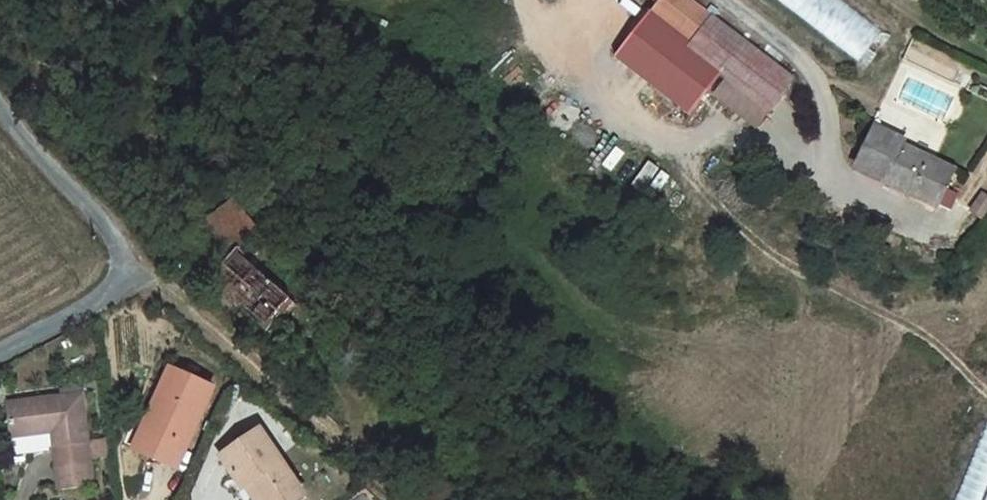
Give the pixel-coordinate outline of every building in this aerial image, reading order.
[(718,75),(743,42),(689,0),(656,0),(654,3),(612,58),(687,115),(718,75)] [(859,66),(882,36),(837,0),(775,0),(859,66)] [(743,42),(718,75),(724,79),(766,111),(792,78),(743,42)] [(754,127),(766,111),(724,79),(712,95),(754,127)] [(902,81),(892,105),(937,123),(937,122),(939,123),(950,99),(906,79),(904,82),(902,81)] [(902,141),(872,128),(853,169),(933,207),(951,172),(898,148),(902,141)] [(967,213),(979,221),(986,210),(986,201),(979,196),(967,213)] [(260,230),(230,203),(208,220),(201,225),(237,257),(260,230)] [(293,306),(237,257),(212,284),(269,331),(293,306)] [(165,303),(160,296),(151,302),(157,310),(165,303)] [(160,370),(141,418),(151,422),(137,457),(173,471),(206,389),(160,370)] [(61,398),(7,404),(13,454),(55,449),(59,488),(95,484),(82,391),(61,393),(61,398)] [(127,453),(137,457),(151,422),(141,418),(127,453)] [(984,424),(956,499),(986,499),(986,425),(984,424)] [(239,489),(245,485),(254,499),(295,499),(299,498),(258,432),(218,456),(239,489)] [(245,485),(239,489),(233,492),(238,499),(254,499),(245,485)]
